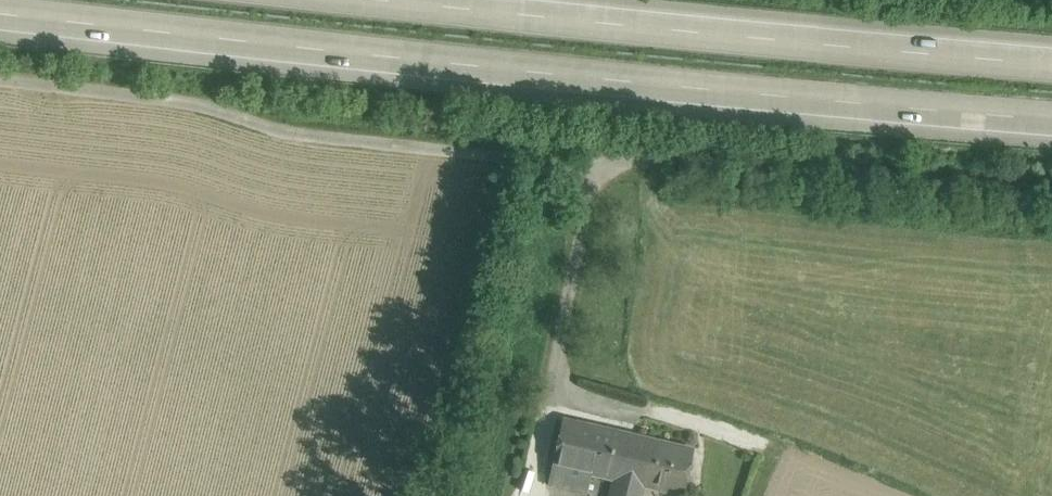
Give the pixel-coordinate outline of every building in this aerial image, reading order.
[(565,421),(551,487),(586,495),(591,473),(616,478),(612,495),(632,495),(635,483),(641,484),(651,441),(565,421)] [(693,451),(651,441),(641,484),(684,494),(693,451)]
